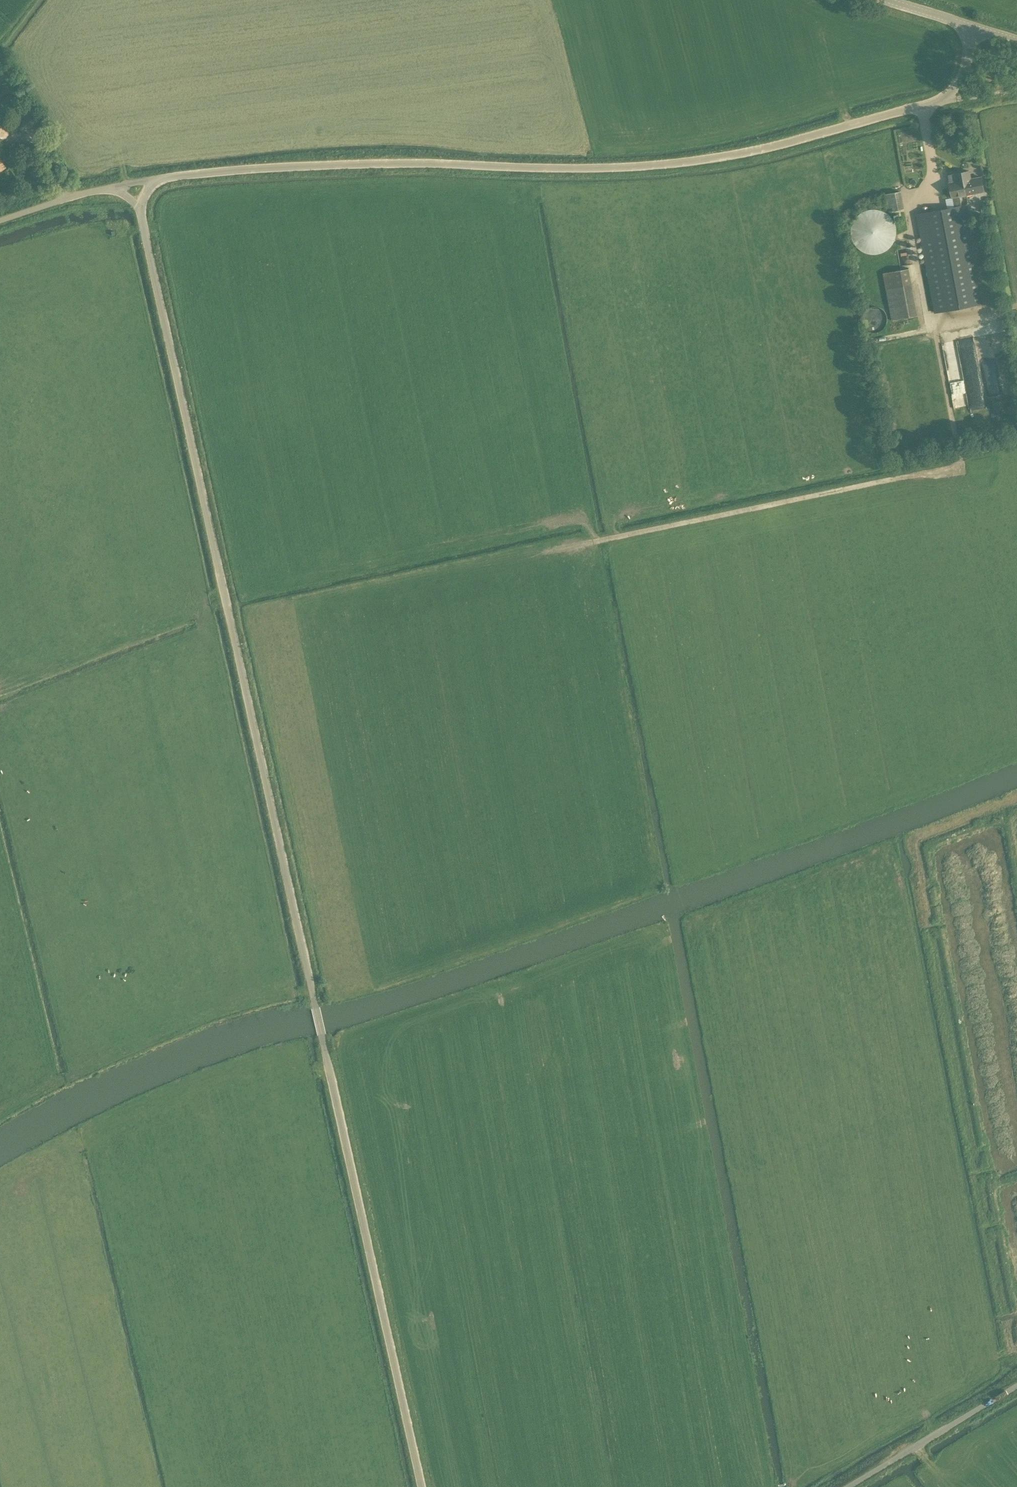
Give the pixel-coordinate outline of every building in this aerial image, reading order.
[(0,121),(0,139),(9,133),(0,122),(0,121)] [(950,183),(951,190),(949,190),(948,191),(949,196),(951,198),(952,198),(954,206),(916,213),(935,313),(987,303),(967,204),(961,205),(960,196),(984,192),(981,177),(972,179),(970,171),(955,173),(957,181),(950,183)] [(901,208),(898,190),(885,193),(889,210),(901,208)] [(891,251),(897,214),(866,209),(860,246),(891,251)] [(892,319),(919,315),(913,284),(909,268),(883,273),(886,289),(892,319)] [(1000,379),(998,379),(989,325),(977,327),(988,390),(1001,387),(1000,379)] [(972,410),(988,407),(975,336),(946,342),(951,371),(964,368),(972,410)] [(1015,394),(1014,370),(1001,370),(1002,394),(1015,394)]
